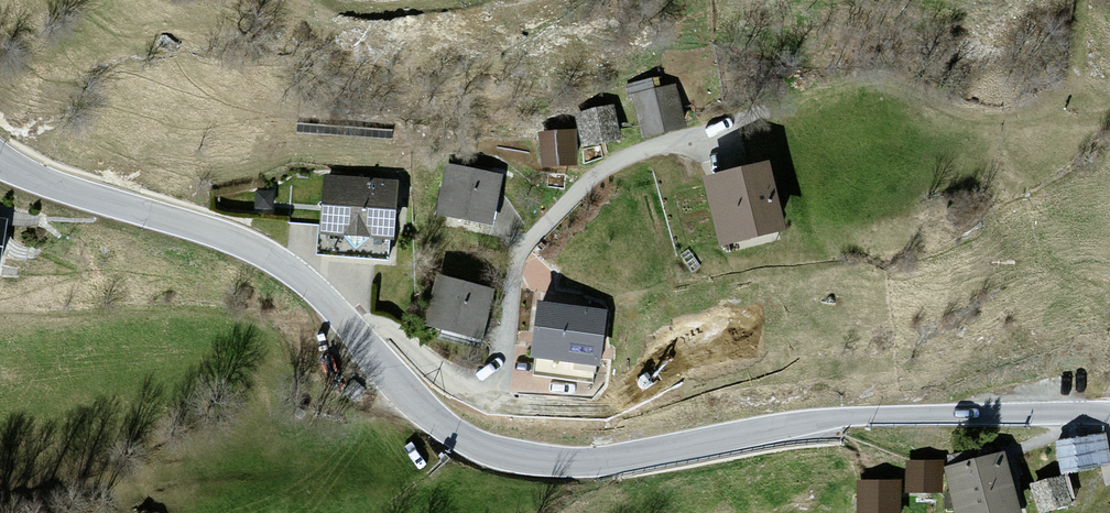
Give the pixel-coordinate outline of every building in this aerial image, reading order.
[(672,78),(623,89),(636,144),(685,133),(672,78)] [(610,109),(571,116),(578,153),(617,146),(610,109)] [(572,131),(539,132),(542,167),(577,166),(572,131)] [(504,183),(444,169),(432,219),(492,233),(504,183)] [(766,169),(700,183),(715,253),(781,239),(766,169)] [(396,188),(321,182),(315,257),(389,263),(396,188)] [(494,292),(442,279),(429,329),(481,343),(494,292)] [(594,391),(604,316),(531,306),(524,363),(532,365),(530,382),(594,391)] [(1090,438),(1060,444),(1065,470),(1095,464),(1090,438)] [(949,469),(959,512),(1017,512),(1002,458),(949,469)] [(941,464),(909,463),(908,490),(941,491),(941,464)] [(1062,478),(1034,486),(1041,510),(1069,502),(1062,478)] [(860,483),(859,512),(897,512),(897,484),(860,483)]
